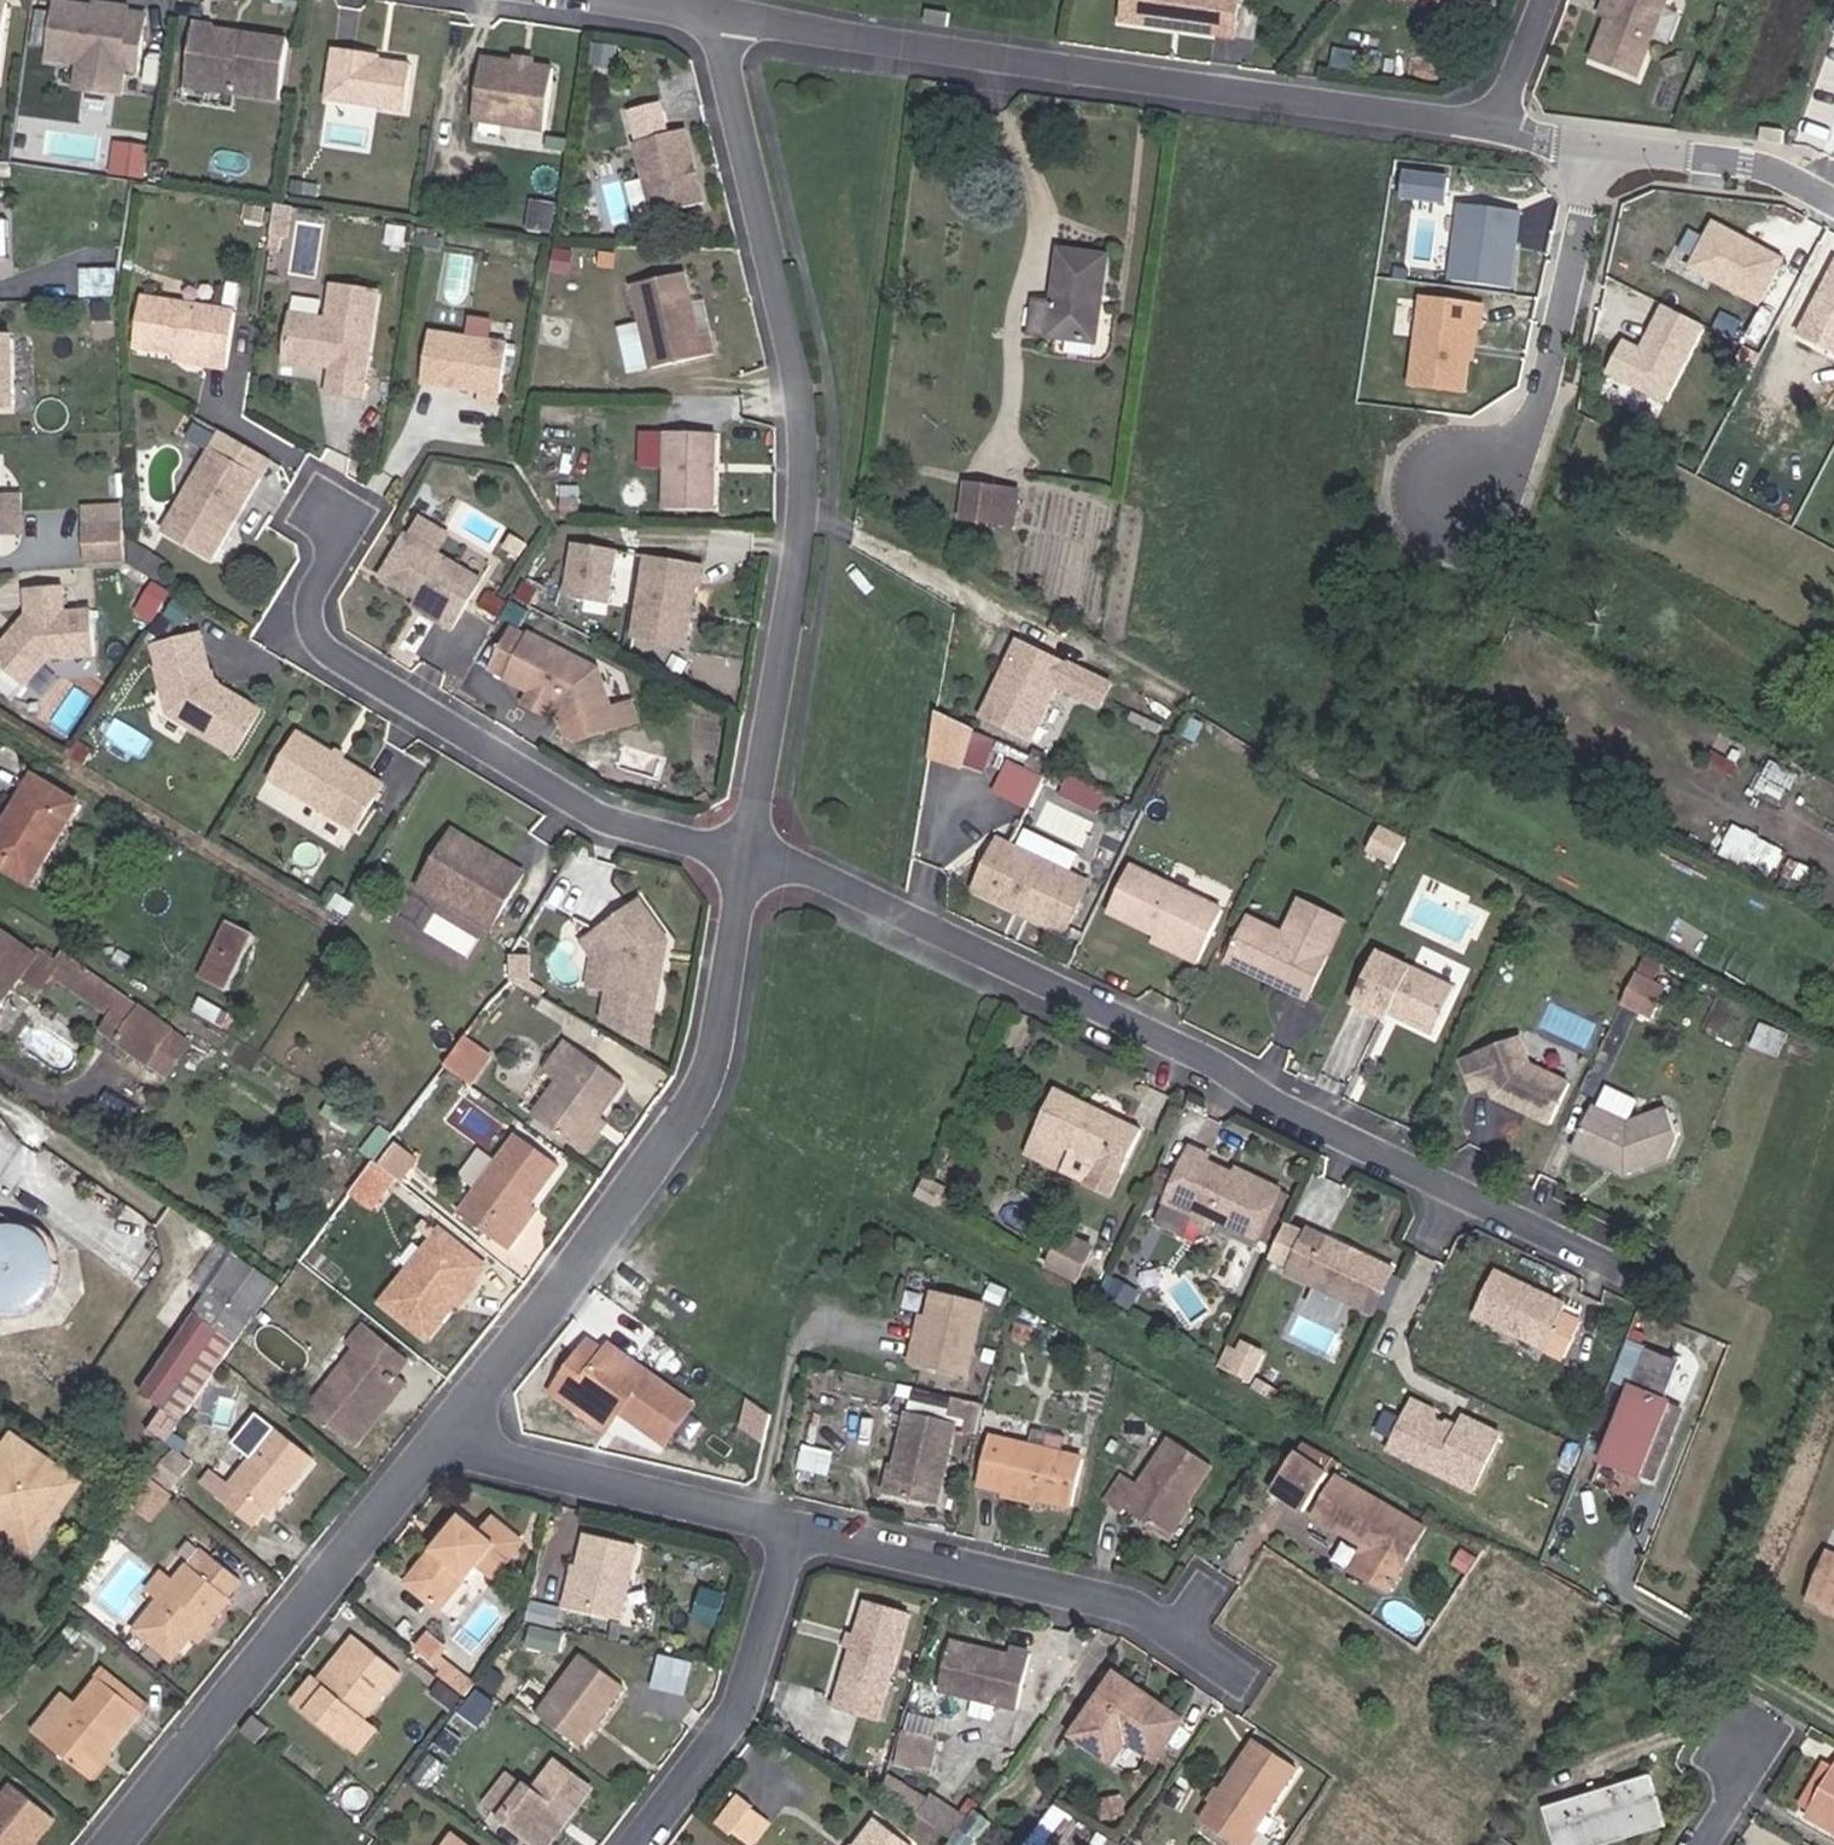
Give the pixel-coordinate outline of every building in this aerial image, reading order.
[(1118,17),(1238,34),(1243,0),(1120,0),(1118,17)] [(1617,23),(1605,62),(1652,77),(1676,0),(1624,0),(1617,23)] [(1624,0),(1615,0),(1609,20),(1617,23),(1624,0)] [(105,14),(106,10),(56,3),(48,61),(138,73),(145,25),(127,22),(128,13),(112,10),(111,15),(105,14)] [(952,10),(929,7),(927,20),(950,23),(952,10)] [(0,68),(9,10),(0,9),(0,68)] [(291,41),(246,35),(245,40),(215,36),(216,30),(216,27),(195,25),(186,91),(282,105),(291,41)] [(216,30),(215,36),(245,40),(246,35),(216,30)] [(327,99),(408,111),(415,67),(370,60),(371,55),(335,48),(327,99)] [(516,64),(498,62),(498,68),(530,72),(531,66),(532,59),(517,57),(516,64)] [(547,130),(555,70),(531,66),(530,72),(498,68),(498,62),(483,60),(475,120),(547,130)] [(687,132),(636,144),(654,216),(705,204),(687,132)] [(147,175),(150,142),(113,139),(111,172),(147,175)] [(1455,202),(1449,280),(1515,285),(1522,207),(1455,202)] [(302,208),(283,206),(274,251),(288,254),(290,240),(295,241),(302,208)] [(1763,307),(1789,256),(1712,216),(1685,267),(1763,307)] [(321,251),(328,228),(306,220),(298,244),(321,251)] [(416,245),(419,229),(391,223),(389,239),(416,245)] [(446,250),(447,239),(424,235),(422,246),(446,250)] [(121,274),(127,245),(91,246),(92,275),(121,274)] [(1093,344),(1104,256),(1059,250),(1054,301),(1031,298),(1026,334),(1093,344)] [(1797,335),(1833,351),(1833,257),(1831,256),(1797,335)] [(116,299),(121,274),(92,275),(92,299),(116,299)] [(695,304),(688,274),(637,286),(655,367),(717,353),(711,331),(696,334),(690,305),(695,304)] [(331,395),(365,401),(384,294),(339,285),(333,319),(296,312),(290,359),(322,364),(331,358),(337,359),(331,395)] [(1419,292),(1406,385),(1473,394),(1485,301),(1419,292)] [(1661,301),(1639,344),(1621,335),(1604,371),(1667,402),(1706,323),(1661,301)] [(229,365),(237,318),(143,304),(136,344),(179,350),(212,356),(211,362),(229,365)] [(512,345),(433,333),(424,387),(483,396),(482,403),(503,406),(512,345)] [(15,338),(0,338),(0,407),(17,406),(15,338)] [(212,356),(179,350),(178,357),(211,362),(212,356)] [(710,509),(716,430),(667,428),(662,506),(710,509)] [(262,479),(214,450),(165,531),(213,560),(239,517),(236,514),(240,507),(244,509),(262,479)] [(1015,492),(962,485),(959,517),(1011,523),(1015,492)] [(244,509),(240,507),(236,514),(239,517),(244,509)] [(122,524),(86,525),(87,562),(123,561),(122,524)] [(483,582),(407,536),(381,577),(418,600),(437,613),(433,619),(453,631),(483,582)] [(609,549),(568,542),(558,596),(600,602),(609,549)] [(692,583),(695,563),(639,554),(625,637),(678,646),(683,615),(685,606),(689,583),(692,583)] [(62,583),(26,585),(26,619),(14,632),(19,636),(14,642),(8,639),(0,648),(0,671),(22,691),(48,662),(94,661),(91,601),(63,603),(62,583)] [(437,613),(418,600),(414,606),(433,619),(437,613)] [(499,678),(521,638),(505,629),(483,670),(499,678)] [(599,706),(589,669),(522,635),(521,638),(499,678),(523,692),(529,696),(533,689),(543,694),(538,701),(545,705),(548,707),(553,724),(557,735),(567,742),(630,723),(623,699),(599,706)] [(256,715),(209,686),(198,638),(154,648),(159,670),(155,670),(166,716),(230,756),(256,715)] [(997,684),(983,717),(1032,740),(1057,685),(1103,706),(1112,684),(1018,640),(1002,675),(1008,678),(1004,687),(997,684)] [(1008,678),(1002,675),(997,684),(1004,687),(1008,678)] [(545,705),(538,701),(543,694),(533,689),(529,696),(523,692),(516,705),(538,717),(545,705)] [(976,725),(938,706),(930,751),(957,763),(976,725)] [(1738,744),(1711,730),(1704,745),(1731,759),(1738,744)] [(377,793),(295,742),(267,786),(349,838),(377,793)] [(1029,807),(1046,774),(1010,756),(994,790),(1029,807)] [(1068,773),(1060,793),(1099,809),(1107,790),(1068,773)] [(33,776),(0,831),(0,866),(30,885),(78,804),(33,776)] [(1767,877),(1784,849),(1738,821),(1721,849),(1767,877)] [(1090,877),(1000,833),(976,883),(1020,904),(1024,896),(1030,899),(1029,908),(1066,926),(1090,877)] [(480,940),(515,885),(446,840),(411,895),(480,940)] [(1198,955),(1222,904),(1141,865),(1120,910),(1184,940),(1181,947),(1198,955)] [(654,1055),(670,961),(663,959),(665,947),(673,943),(642,900),(583,943),(595,959),(589,988),(607,991),(600,1025),(654,1055)] [(1345,921),(1302,900),(1285,934),(1250,917),(1229,963),(1308,1000),(1345,921)] [(254,936),(227,923),(201,977),(227,989),(254,936)] [(23,976),(42,988),(50,977),(58,983),(64,974),(56,969),(57,967),(39,955),(36,957),(0,933),(0,1008),(23,976)] [(665,947),(663,959),(670,961),(673,943),(665,947)] [(56,969),(64,974),(116,1012),(127,996),(67,953),(57,967),(56,969)] [(534,988),(534,955),(511,954),(510,956),(516,978),(534,988)] [(1451,989),(1381,955),(1356,1004),(1385,1019),(1389,1012),(1430,1031),(1451,989)] [(1650,1019),(1665,989),(1634,974),(1620,1004),(1650,1019)] [(142,1006),(127,996),(116,1012),(106,1026),(121,1036),(139,1010),(142,1006)] [(200,1008),(227,1024),(233,1014),(207,997),(200,1008)] [(148,1060),(150,1057),(168,1030),(139,1010),(121,1036),(118,1040),(148,1060)] [(247,1019),(237,1015),(234,1021),(244,1026),(247,1019)] [(1751,1044),(1805,1065),(1814,1041),(1760,1020),(1751,1044)] [(168,1030),(150,1057),(173,1074),(194,1042),(172,1027),(168,1030)] [(466,1032),(444,1062),(473,1082),(495,1052),(466,1032)] [(1549,1122),(1569,1082),(1529,1063),(1519,1035),(1477,1051),(1478,1055),(1461,1061),(1472,1092),(1489,1086),(1494,1090),(1505,1096),(1504,1100),(1549,1122)] [(539,1115),(590,1152),(612,1121),(606,1115),(628,1083),(573,1042),(551,1072),(564,1082),(539,1115)] [(1085,1097),(1051,1081),(1031,1125),(1034,1127),(1060,1139),(1095,1155),(1084,1176),(1108,1187),(1138,1122),(1093,1100),(1091,1105),(1083,1101),(1085,1097)] [(1625,1123),(1590,1106),(1570,1148),(1603,1163),(1608,1161),(1614,1164),(1612,1168),(1624,1173),(1665,1157),(1675,1135),(1665,1109),(1625,1123)] [(1060,1139),(1034,1127),(1025,1146),(1051,1158),(1060,1139)] [(378,1212),(418,1153),(392,1135),(352,1194),(378,1212)] [(518,1226),(533,1204),(562,1166),(521,1136),(465,1210),(512,1245),(523,1231),(518,1226)] [(1205,1147),(1187,1139),(1157,1200),(1181,1211),(1204,1223),(1206,1217),(1248,1237),(1276,1181),(1232,1160),(1228,1170),(1219,1166),(1220,1163),(1202,1154),(1205,1147)] [(1157,1187),(1168,1165),(1156,1159),(1145,1182),(1157,1187)] [(1300,1219),(1337,1230),(1350,1187),(1313,1176),(1300,1219)] [(932,1206),(940,1189),(923,1182),(916,1198),(932,1206)] [(1171,1231),(1181,1211),(1157,1200),(1148,1219),(1171,1231)] [(538,1209),(533,1204),(518,1226),(523,1231),(538,1209)] [(0,1212),(0,1307),(3,1309),(34,1304),(53,1277),(48,1245),(0,1212)] [(1284,1262),(1302,1224),(1281,1214),(1263,1251),(1284,1262)] [(1341,1250),(1340,1239),(1304,1221),(1283,1265),(1374,1309),(1395,1265),(1362,1250),(1353,1255),(1341,1250)] [(485,1264),(439,1228),(382,1299),(428,1335),(485,1264)] [(1076,1280),(1093,1245),(1060,1230),(1043,1264),(1076,1280)] [(284,1287),(240,1258),(217,1291),(224,1297),(208,1319),(201,1314),(147,1391),(171,1409),(155,1431),(170,1442),(257,1318),(284,1287)] [(1565,1301),(1494,1268),(1473,1311),(1568,1356),(1585,1320),(1561,1309),(1565,1301)] [(1315,1286),(1307,1300),(1348,1322),(1356,1308),(1315,1286)] [(986,1304),(935,1293),(923,1347),(917,1345),(912,1366),(969,1379),(986,1304)] [(354,1342),(396,1375),(408,1361),(363,1326),(351,1340),(354,1342)] [(1271,1348),(1243,1334),(1238,1344),(1229,1339),(1217,1361),(1254,1381),(1271,1348)] [(354,1342),(306,1402),(350,1438),(376,1407),(372,1405),(396,1375),(354,1342)] [(601,1364),(608,1355),(591,1343),(585,1352),(601,1364)] [(614,1345),(608,1355),(601,1364),(585,1352),(563,1383),(579,1395),(574,1401),(610,1426),(622,1410),(627,1402),(634,1407),(629,1415),(670,1443),(676,1433),(692,1411),(698,1403),(614,1345)] [(1629,1386),(1600,1458),(1637,1472),(1658,1480),(1687,1410),(1664,1401),(1679,1363),(1643,1349),(1629,1386)] [(376,1407),(350,1438),(354,1441),(403,1381),(396,1375),(372,1405),(376,1407)] [(558,1390),(574,1401),(579,1395),(563,1383),(558,1390)] [(1475,1492),(1502,1435),(1464,1417),(1458,1430),(1436,1419),(1440,1412),(1415,1400),(1390,1451),(1475,1492)] [(622,1410),(629,1415),(634,1407),(627,1402),(622,1410)] [(692,1411),(676,1433),(682,1437),(698,1415),(692,1411)] [(956,1428),(910,1417),(891,1493),(937,1505),(956,1428)] [(234,1487),(223,1501),(251,1523),(262,1508),(268,1512),(312,1454),(273,1424),(229,1483),(234,1487)] [(982,1482),(1075,1505),(1086,1459),(994,1436),(982,1482)] [(15,1441),(0,1463),(0,1528),(2,1529),(9,1519),(19,1517),(45,1536),(80,1485),(15,1441)] [(1164,1544),(1189,1507),(1216,1468),(1177,1441),(1140,1494),(1121,1482),(1103,1509),(1121,1520),(1124,1516),(1164,1544)] [(1309,1442),(1299,1457),(1333,1477),(1343,1461),(1309,1442)] [(234,1446),(218,1468),(230,1477),(246,1454),(234,1446)] [(1299,1457),(1274,1492),(1310,1515),(1333,1477),(1299,1457)] [(153,1479),(132,1507),(152,1522),(173,1496),(153,1479)] [(1378,1552),(1365,1575),(1397,1593),(1431,1531),(1341,1480),(1319,1518),(1369,1547),(1378,1552)] [(1196,1512),(1189,1507),(1164,1544),(1170,1549),(1196,1512)] [(439,1548),(436,1546),(410,1579),(443,1606),(468,1574),(471,1577),(481,1563),(496,1574),(525,1538),(508,1525),(496,1539),(482,1528),(463,1512),(444,1535),(447,1537),(439,1548)] [(496,1539),(508,1525),(494,1513),(482,1528),(496,1539)] [(2,1529),(35,1551),(45,1536),(19,1517),(9,1519),(2,1529)] [(641,1545),(590,1532),(571,1609),(623,1622),(641,1545)] [(444,1535),(436,1546),(439,1548),(447,1537),(444,1535)] [(1356,1570),(1365,1575),(1378,1552),(1369,1547),(1356,1570)] [(1829,1550),(1809,1601),(1826,1608),(1828,1603),(1833,1606),(1833,1552),(1829,1550)] [(196,1640),(209,1624),(231,1598),(228,1595),(241,1579),(208,1551),(195,1566),(186,1559),(132,1623),(178,1661),(196,1640)] [(1828,1603),(1826,1608),(1822,1615),(1833,1619),(1833,1606),(1828,1603)] [(866,1754),(907,1624),(865,1610),(833,1713),(855,1720),(846,1747),(866,1754)] [(561,1647),(566,1626),(536,1618),(531,1639),(561,1647)] [(215,1628),(209,1624),(196,1640),(202,1644),(215,1628)] [(345,1736),(366,1712),(401,1670),(361,1637),(359,1634),(346,1650),(350,1653),(327,1680),(324,1677),(303,1702),(345,1736)] [(952,1644),(941,1692),(1021,1711),(1034,1655),(1014,1651),(1012,1658),(952,1644)] [(350,1653),(346,1650),(324,1677),(327,1680),(350,1653)] [(581,1651),(537,1707),(577,1738),(621,1682),(581,1651)] [(689,1694),(697,1662),(660,1653),(652,1685),(689,1694)] [(97,1673),(136,1704),(144,1694),(106,1663),(97,1673)] [(447,1674),(451,1676),(458,1668),(453,1665),(447,1674)] [(458,1668),(451,1676),(465,1689),(472,1679),(458,1668)] [(1135,1689),(1112,1672),(1078,1720),(1117,1747),(1124,1737),(1159,1761),(1185,1723),(1146,1697),(1143,1701),(1131,1693),(1135,1689)] [(83,1769),(136,1704),(97,1673),(45,1737),(83,1769)] [(1146,1697),(1135,1689),(1131,1693),(1143,1701),(1146,1697)] [(484,1695),(470,1713),(478,1719),(491,1702),(484,1695)] [(378,1722),(366,1712),(345,1736),(358,1746),(378,1722)] [(846,1747),(855,1720),(833,1713),(824,1740),(846,1747)] [(267,1727),(252,1714),(241,1728),(256,1740),(267,1727)] [(1200,1822),(1232,1844),(1242,1844),(1294,1768),(1255,1741),(1200,1822)] [(431,1790),(446,1771),(450,1766),(437,1754),(417,1778),(431,1790)] [(1833,1777),(1833,1763),(1828,1760),(1801,1806),(1812,1813),(1817,1804),(1833,1777)] [(490,1806),(539,1844),(541,1844),(565,1814),(573,1820),(597,1788),(561,1762),(536,1792),(515,1774),(490,1806)] [(919,1820),(936,1794),(898,1769),(881,1796),(919,1820)] [(1651,1777),(1543,1810),(1554,1844),(1579,1844),(1662,1819),(1651,1777)] [(1817,1804),(1812,1813),(1809,1818),(1833,1833),(1833,1777),(1817,1804)] [(49,1810),(12,1779),(0,1793),(0,1844),(21,1844),(49,1810)] [(731,1834),(754,1804),(739,1792),(715,1822),(731,1834)] [(954,1843),(973,1818),(936,1794),(919,1820),(954,1843)] [(776,1821),(754,1804),(731,1834),(745,1844),(757,1844),(776,1821)] [(997,1822),(980,1809),(973,1818),(954,1843),(952,1844),(979,1844),(997,1822)] [(541,1844),(554,1844),(573,1820),(565,1814),(541,1844)] [(1662,1819),(1579,1844),(1605,1844),(1664,1827),(1662,1819)] [(876,1821),(858,1844),(907,1844),(876,1821)] [(457,1834),(449,1844),(472,1844),(457,1834)]
